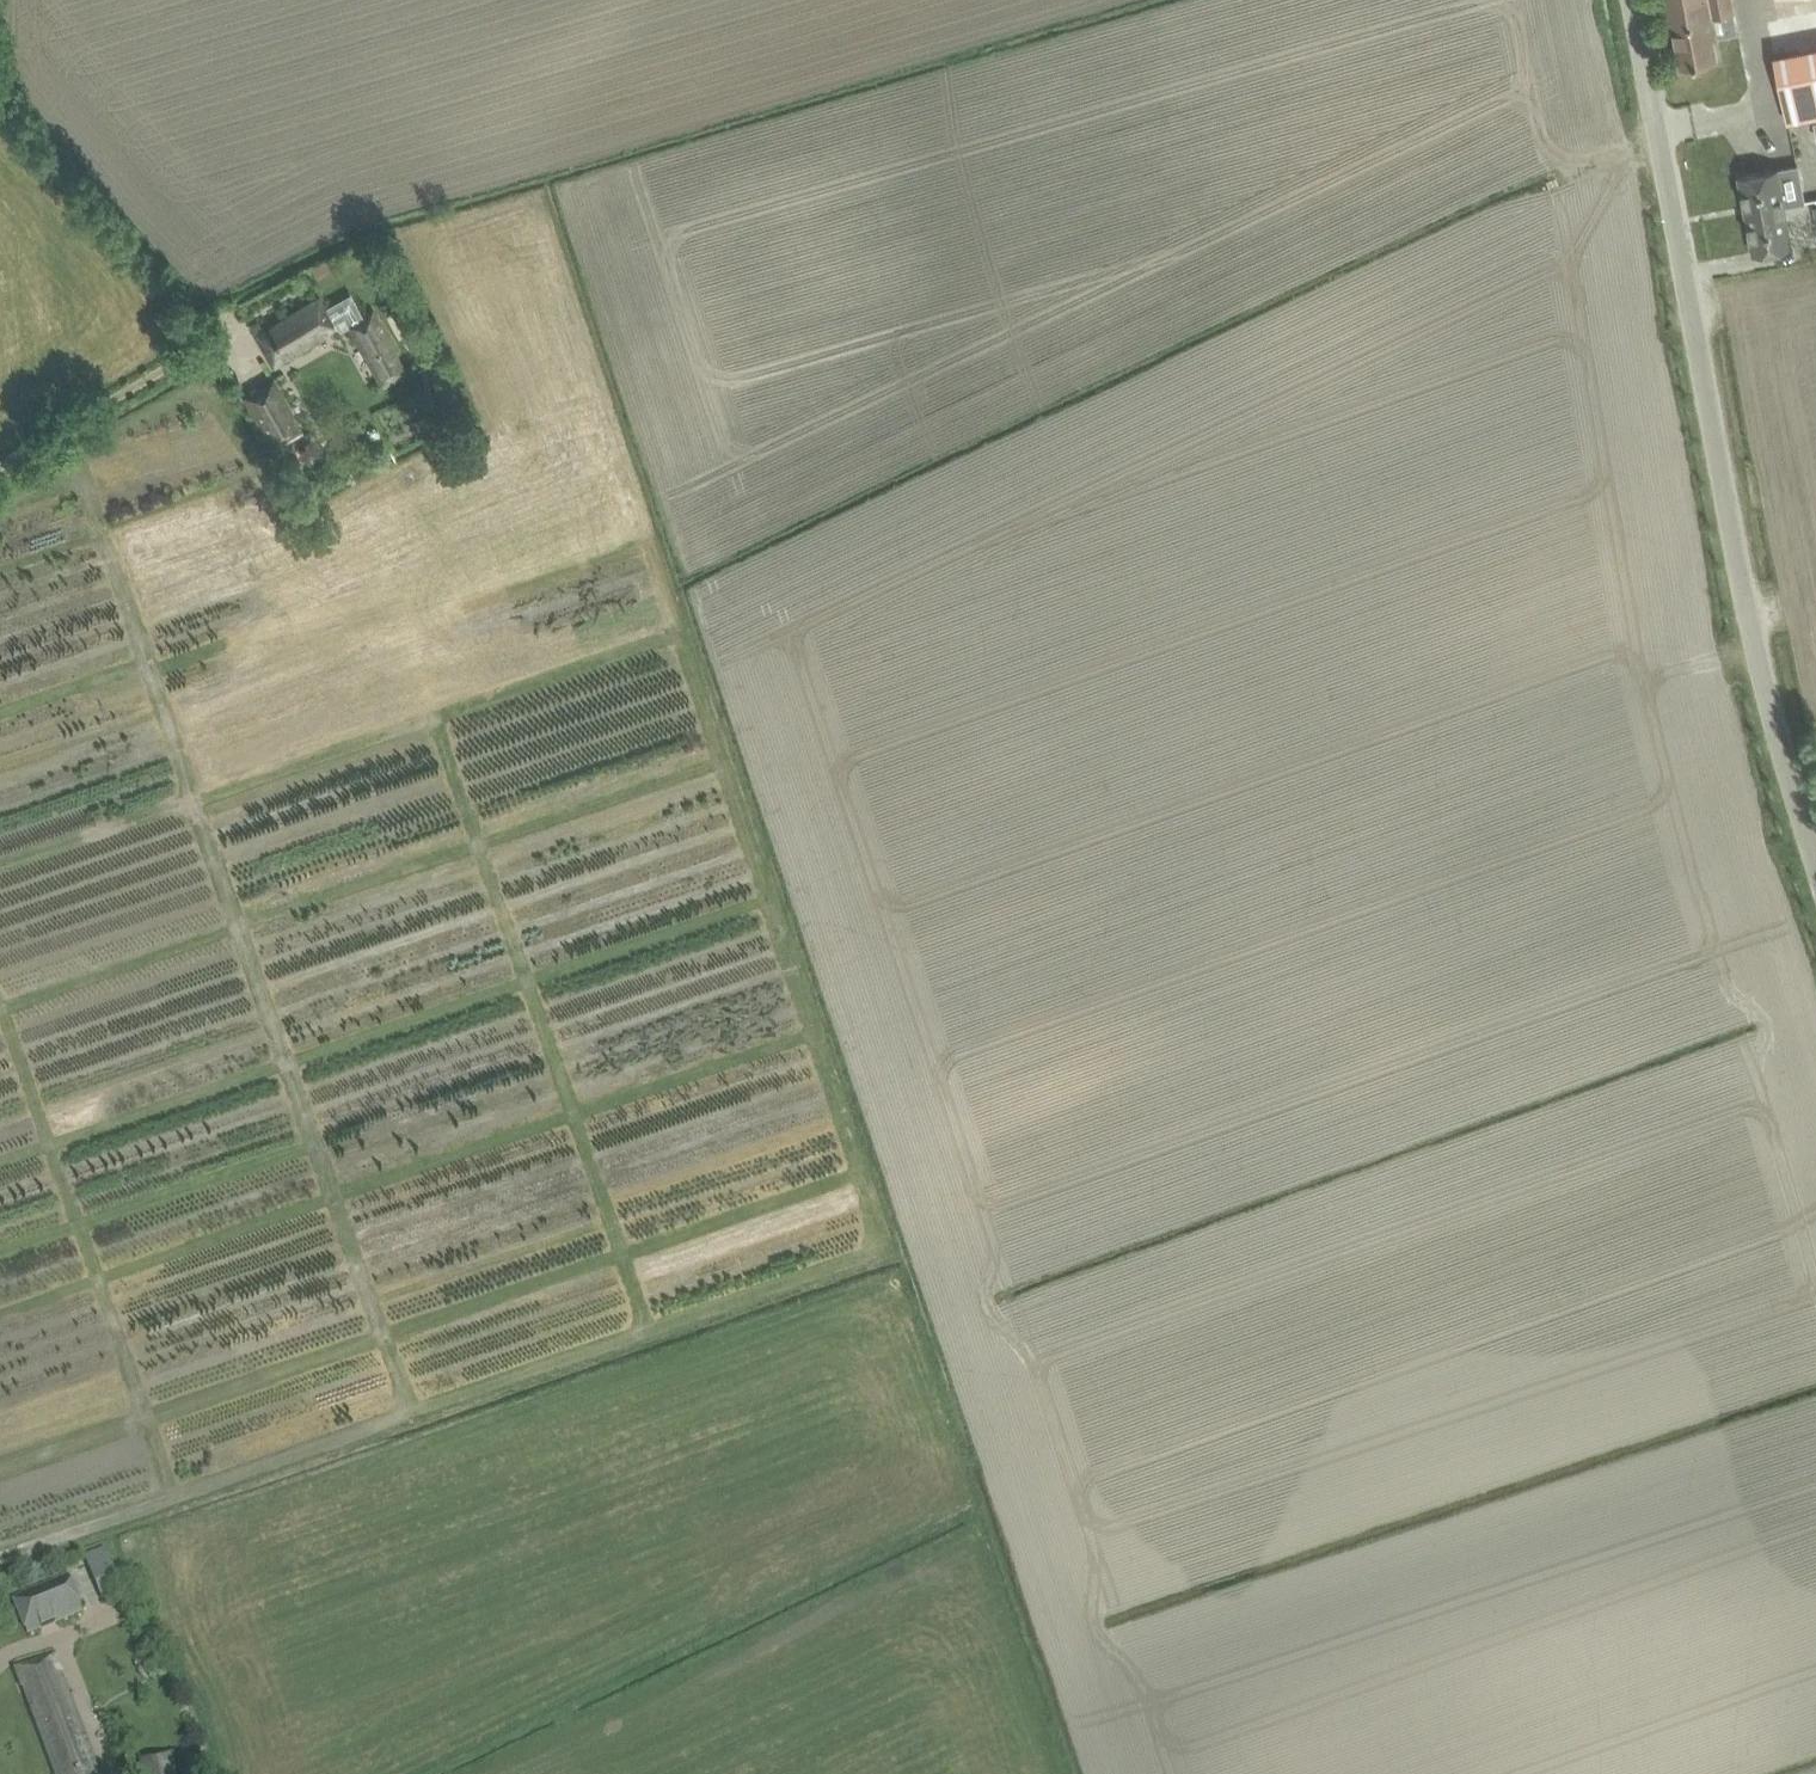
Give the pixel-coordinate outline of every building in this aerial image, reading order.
[(1713,15),(1735,11),(1732,0),(1666,0),(1670,23),(1674,23),(1682,65),(1695,63),(1699,63),(1699,62),(1718,59),(1714,37),(1717,37),(1713,15)] [(1773,42),(1785,109),(1815,103),(1815,34),(1773,42)] [(1793,245),(1785,205),(1804,201),(1797,165),(1740,176),(1754,252),(1793,245)] [(337,329),(332,320),(344,313),(382,383),(403,372),(371,312),(361,317),(350,296),(326,309),(319,297),(256,335),(273,365),(337,329)] [(418,366),(427,384),(441,377),(432,359),(418,366)] [(304,432),(273,377),(242,395),(273,450),(304,432)] [(103,1548),(82,1552),(89,1592),(110,1588),(103,1548)] [(68,1575),(13,1598),(27,1632),(82,1609),(68,1575)] [(56,1773),(100,1773),(54,1653),(15,1667),(56,1773)] [(144,1773),(174,1773),(171,1755),(142,1759),(144,1773)]
